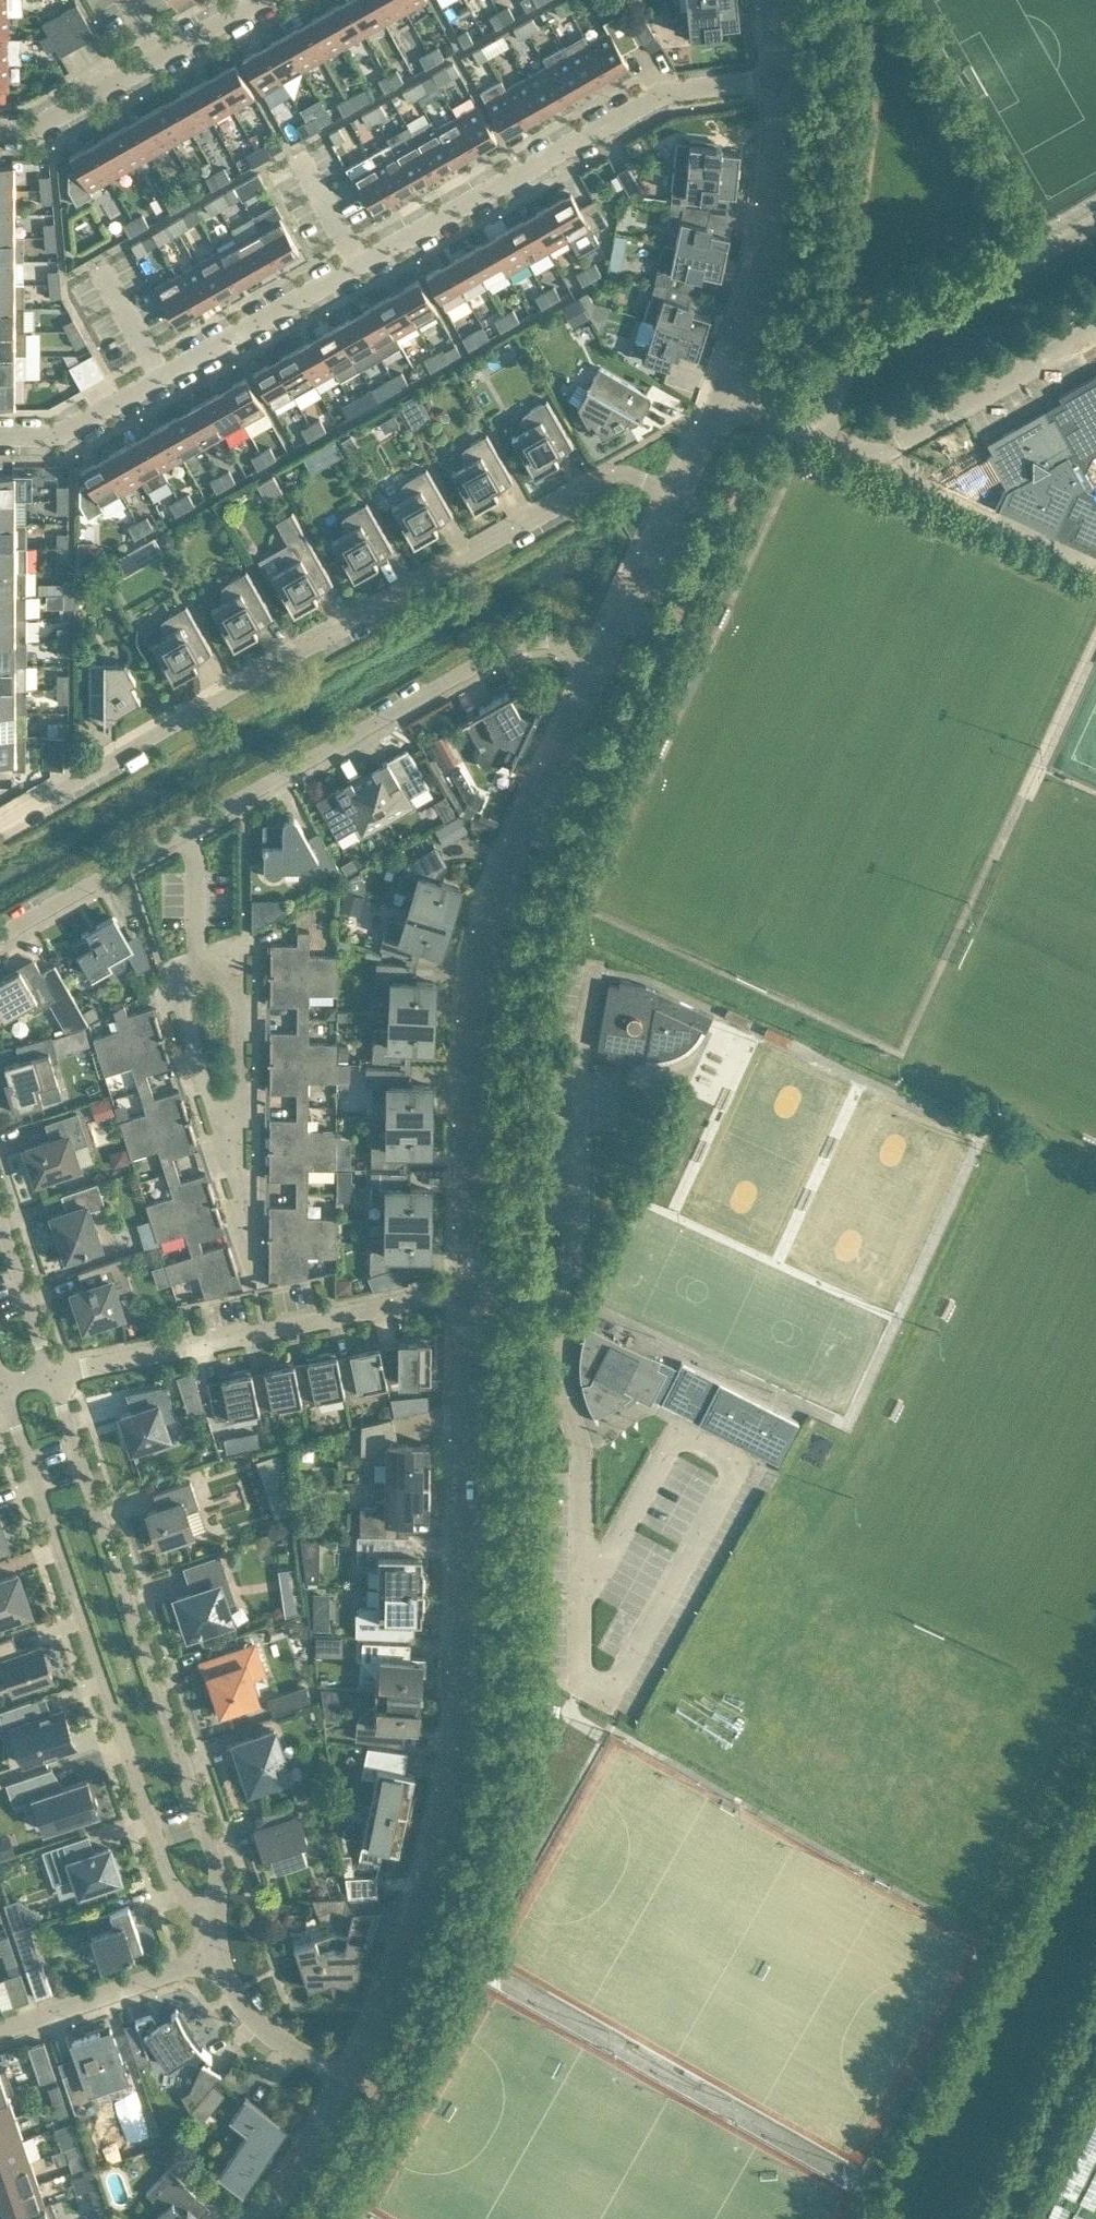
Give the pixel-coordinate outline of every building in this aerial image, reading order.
[(9,14),(8,14),(8,0),(0,0),(0,14),(9,14)] [(338,4),(325,12),(344,46),(365,34),(345,0),(338,4)] [(365,34),(385,23),(373,0),(345,0),(365,34)] [(385,23),(406,11),(400,0),(373,0),(385,23)] [(406,11),(425,0),(400,0),(406,11)] [(564,0),(563,0),(554,5),(560,15),(570,10),(564,0)] [(570,10),(579,5),(577,0),(564,0),(570,10)] [(687,10),(738,5),(737,0),(686,0),(687,10)] [(77,4),(65,10),(83,42),(95,36),(77,4)] [(467,4),(459,9),(464,17),(472,13),(467,4)] [(740,26),(738,5),(687,10),(690,40),(706,39),(706,34),(721,33),(721,28),(740,26)] [(508,6),(499,12),(505,23),(514,17),(508,6)] [(83,42),(65,10),(54,16),(72,49),(83,42)] [(325,12),(311,19),(304,23),(324,58),(344,46),(325,12)] [(505,23),(499,12),(489,17),(495,28),(505,23)] [(638,43),(620,12),(603,22),(607,31),(588,42),(607,76),(628,64),(622,53),(638,43)] [(0,14),(0,38),(8,38),(8,15),(9,15),(9,14),(0,14)] [(631,20),(644,43),(655,37),(642,14),(631,20)] [(72,49),(54,16),(42,23),(48,34),(56,47),(60,55),(72,49)] [(532,17),(523,23),(529,33),(538,28),(532,17)] [(304,23),(297,27),(283,35),(303,69),(324,58),(304,23)] [(529,33),(523,23),(513,28),(519,39),(529,33)] [(467,30),(457,35),(463,46),(473,41),(467,30)] [(56,47),(48,34),(40,39),(47,52),(56,47)] [(497,51),(508,45),(502,34),(482,46),(488,57),(497,51)] [(283,35),(270,42),(263,47),(282,81),(303,69),(283,35)] [(0,38),(0,62),(8,62),(21,62),(21,38),(8,38),(0,38)] [(588,42),(567,53),(587,88),(607,76),(588,42)] [(438,46),(428,52),(434,62),(444,57),(438,46)] [(488,57),(482,46),(472,51),(478,62),(488,57)] [(567,53),(567,54),(563,46),(543,57),(547,65),(566,99),(587,88),(567,53)] [(263,47),(256,50),(242,58),(262,93),(282,81),(263,47)] [(434,62),(428,52),(419,57),(425,68),(434,62)] [(8,62),(0,62),(0,88),(9,88),(9,87),(8,87),(8,62)] [(453,62),(432,74),(438,85),(459,73),(453,62)] [(235,63),(221,71),(214,74),(233,109),(254,97),(235,63)] [(547,65),(526,77),(546,111),(566,99),(547,65)] [(397,69),(387,75),(394,86),(403,80),(397,69)] [(214,74),(207,79),(193,86),(213,120),(233,109),(214,74)] [(394,86),(387,75),(378,80),(384,91),(394,86)] [(526,77),(506,88),(525,122),(546,111),(526,77)] [(525,122),(506,88),(501,79),(480,91),(504,134),(525,122)] [(421,80),(412,85),(418,96),(427,91),(421,80)] [(418,96),(412,85),(402,91),(408,102),(418,96)] [(193,86),(180,94),(173,98),(192,132),(213,120),(193,86)] [(356,93),(346,98),(353,109),(362,103),(356,93)] [(173,98),(166,102),(152,109),(171,144),(192,132),(173,98)] [(353,109),(346,98),(337,103),(343,114),(353,109)] [(386,114),(380,103),(371,109),(377,119),(386,114)] [(477,104),(456,116),(475,151),(497,139),(477,104)] [(152,109),(139,117),(131,121),(151,155),(171,144),(152,109)] [(377,119),(371,109),(361,114),(367,125),(377,119)] [(315,116),(305,121),(312,132),(321,127),(315,116)] [(456,116),(435,128),(455,162),(475,151),(456,116)] [(435,128),(430,120),(410,131),(415,140),(434,174),(455,162),(435,128)] [(131,121),(125,125),(111,133),(130,167),(151,155),(131,121)] [(312,132),(305,121),(296,127),(302,137),(312,132)] [(329,132),(335,143),(345,138),(339,127),(329,132)] [(111,133),(98,140),(90,144),(110,179),(130,167),(111,133)] [(690,138),(689,143),(676,142),(674,167),(687,168),(738,173),(740,152),(721,150),(721,145),(706,144),(706,139),(690,138)] [(415,140),(395,151),(414,185),(434,174),(415,140)] [(395,151),(390,142),(369,154),(393,197),(414,185),(395,151)] [(90,144),(84,148),(70,156),(76,168),(68,172),(68,189),(76,204),(93,195),(90,190),(110,179),(90,144)] [(265,144),(256,149),(263,160),(271,155),(265,144)] [(263,160),(256,149),(246,155),(252,166),(263,160)] [(369,154),(346,168),(351,178),(354,176),(372,209),(393,197),(369,154)] [(12,189),(12,164),(0,164),(0,189),(12,189)] [(617,172),(629,195),(641,189),(628,166),(617,172)] [(224,167),(215,173),(221,183),(230,178),(224,167)] [(736,194),(738,173),(687,168),(674,167),(670,205),(683,207),(709,211),(710,197),(716,198),(716,193),(736,194)] [(235,186),(234,186),(241,197),(242,200),(266,186),(258,172),(234,186),(235,186)] [(221,183),(215,173),(205,178),(211,189),(221,183)] [(39,176),(40,190),(52,189),(50,175),(39,176)] [(229,203),(241,197),(234,186),(223,192),(214,198),(220,208),(229,203)] [(12,189),(0,189),(0,212),(12,212),(12,189)] [(53,202),(52,189),(40,190),(42,203),(53,202)] [(183,190),(174,196),(180,207),(189,201),(183,190)] [(594,199),(579,208),(571,193),(550,205),(569,239),(590,227),(592,232),(607,223),(594,199)] [(180,207),(174,196),(164,201),(171,212),(180,207)] [(220,208),(214,198),(204,203),(210,214),(220,208)] [(550,205),(536,212),(529,216),(549,250),(569,239),(550,205)] [(706,225),(709,211),(683,207),(675,246),(725,256),(729,235),(710,231),(712,226),(706,225)] [(12,212),(0,212),(0,236),(12,236),(12,212)] [(142,214),(133,219),(139,230),(148,225),(142,214)] [(182,216),(173,221),(179,232),(188,226),(182,216)] [(258,229),(251,216),(231,228),(238,240),(257,274),(277,263),(258,229)] [(529,216),(522,220),(509,228),(528,262),(549,250),(529,216)] [(258,229),(277,263),(299,251),(279,217),(258,229)] [(139,230),(133,219),(123,224),(129,235),(139,230)] [(158,243),(179,232),(173,221),(152,233),(158,243)] [(43,223),(45,237),(56,236),(55,222),(43,223)] [(509,228),(495,236),(488,240),(508,274),(528,262),(509,228)] [(12,236),(0,236),(0,259),(13,260),(12,236)] [(57,249),(56,236),(45,237),(46,250),(57,249)] [(147,250),(141,239),(131,244),(137,255),(147,250)] [(238,240),(217,252),(237,286),(257,274),(238,240)] [(488,240),(481,244),(468,251),(487,285),(508,274),(488,240)] [(725,256),(675,246),(664,243),(656,281),(692,291),(695,277),(701,278),(702,273),(720,277),(725,256)] [(468,251),(454,259),(447,263),(467,297),(487,285),(468,251)] [(217,252),(197,264),(216,298),(237,286),(217,252)] [(0,259),(0,283),(23,283),(23,259),(13,260),(0,259)] [(447,263),(440,267),(426,275),(445,309),(467,297),(447,263)] [(595,263),(586,268),(592,279),(601,273),(595,263)] [(197,264),(176,275),(196,309),(216,298),(197,264)] [(592,279),(586,268),(576,273),(582,284),(592,279)] [(48,271),(49,284),(60,283),(59,269),(48,271)] [(176,275),(155,287),(174,321),(196,309),(176,275)] [(418,279),(404,287),(397,291),(417,325),(438,313),(418,279)] [(692,291),(656,281),(644,318),(704,337),(710,316),(692,311),(693,306),(688,304),(692,291)] [(0,283),(0,307),(24,307),(23,283),(0,283)] [(61,296),(60,283),(49,284),(50,297),(61,296)] [(554,286),(545,291),(551,302),(560,297),(554,286)] [(397,291),(390,295),(377,303),(396,337),(417,325),(397,291)] [(551,302),(545,291),(535,297),(541,307),(551,302)] [(580,298),(564,307),(575,326),(590,317),(580,298)] [(377,303),(363,310),(356,314),(381,357),(401,345),(396,337),(377,303)] [(0,307),(0,330),(24,330),(24,307),(0,307)] [(513,309),(504,314),(510,325),(519,320),(513,309)] [(356,314),(349,318),(336,326),(360,368),(381,357),(356,314)] [(510,325),(504,314),(494,320),(500,331),(510,325)] [(63,324),(70,336),(80,330),(73,318),(63,324)] [(704,337),(644,318),(643,320),(644,320),(644,321),(640,322),(635,338),(637,341),(648,345),(643,358),(642,358),(642,359),(669,368),(670,366),(668,366),(672,354),(677,356),(679,351),(697,357),(704,337)] [(336,326),(322,333),(315,337),(335,372),(339,380),(360,368),(336,326)] [(489,337),(483,326),(462,338),(468,349),(489,337)] [(0,330),(0,354),(26,354),(26,330),(24,330),(0,330)] [(80,330),(70,336),(76,347),(86,342),(80,330)] [(315,337),(308,341),(295,349),(314,383),(335,372),(315,337)] [(295,349),(281,357),(274,361),(294,395),(314,383),(295,349)] [(443,349),(433,354),(439,365),(449,360),(443,349)] [(93,353),(81,360),(93,382),(105,375),(93,353)] [(0,354),(0,377),(26,377),(26,354),(0,354)] [(439,365),(433,354),(424,360),(430,370),(439,365)] [(93,382),(81,360),(69,367),(82,389),(93,382)] [(274,361),(267,365),(253,373),(273,407),(294,395),(274,361)] [(626,420),(630,413),(642,419),(643,418),(640,417),(649,402),(644,399),(646,395),(647,396),(647,394),(599,366),(577,405),(578,406),(588,423),(592,420),(601,437),(627,422),(626,420)] [(402,372),(392,377),(398,388),(408,383),(402,372)] [(1058,396),(1061,401),(1063,405),(1058,407),(1079,444),(1084,441),(1092,456),(1093,456),(1095,454),(1095,375),(1058,396)] [(13,377),(0,377),(0,402),(13,402),(13,377)] [(246,377),(232,385),(225,389),(244,423),(265,411),(246,377)] [(378,400),(398,388),(392,377),(372,389),(378,400)] [(225,389),(218,393),(204,400),(223,435),(244,423),(225,389)] [(357,412),(378,400),(372,389),(351,401),(357,412)] [(558,462),(551,450),(568,440),(572,446),(573,445),(546,399),(545,400),(530,409),(526,412),(522,415),(521,420),(522,425),(525,429),(512,436),(534,475),(558,462)] [(204,400),(191,408),(184,412),(203,446),(223,435),(204,400)] [(357,412),(351,401),(342,406),(348,417),(357,412)] [(944,484),(998,509),(1087,550),(1095,532),(1095,493),(1087,489),(1086,486),(1090,484),(1092,486),(1093,486),(1085,471),(1084,470),(1054,417),(1049,419),(1044,410),(987,443),(992,452),(990,453),(987,454),(989,458),(955,477),(944,484)] [(184,412),(177,416),(163,424),(183,458),(203,446),(184,412)] [(320,419),(310,424),(317,435),(326,429),(320,419)] [(163,424),(150,431),(143,435),(162,469),(183,458),(163,424)] [(317,435),(310,424),(301,429),(307,440),(317,435)] [(498,496),(491,484),(508,474),(512,481),(513,480),(486,434),(485,434),(485,435),(466,446),(462,450),(461,454),(462,459),(465,463),(451,471),(474,510),(498,496)] [(143,435),(136,439),(122,447),(142,481),(162,469),(143,435)] [(335,440),(304,457),(311,471),(342,454),(335,440)] [(122,447),(109,454),(102,459),(121,493),(142,481),(122,447)] [(270,447),(261,452),(267,463),(276,458),(270,447)] [(267,463),(261,452),(251,458),(257,468),(267,463)] [(102,459),(95,462),(81,470),(87,482),(79,486),(79,504),(88,518),(104,509),(101,504),(121,493),(102,459)] [(438,530),(431,518),(448,509),(451,515),(453,514),(426,468),(425,469),(406,481),(402,484),(401,489),(402,494),(405,498),(391,505),(413,544),(438,530)] [(229,470),(220,475),(226,486),(235,481),(229,470)] [(13,499),(13,500),(32,500),(32,498),(31,498),(31,488),(33,488),(33,482),(31,482),(31,476),(32,476),(32,475),(0,475),(0,499),(13,499)] [(226,486),(220,475),(210,481),(216,492),(226,486)] [(256,484),(266,501),(282,491),(272,475),(256,484)] [(57,486),(57,499),(68,499),(68,486),(57,486)] [(188,493),(178,499),(185,509),(194,504),(188,493)] [(13,500),(13,499),(0,499),(0,523),(13,523),(13,500)] [(68,513),(68,499),(57,499),(57,513),(68,513)] [(185,509),(178,499),(169,504),(175,515),(185,509)] [(378,564),(371,553),(388,543),(391,549),(393,549),(366,502),(365,503),(346,515),(342,518),(341,523),(342,528),(345,532),(331,539),(354,578),(378,564)] [(311,587),(328,577),(331,583),(333,583),(292,511),(291,512),(291,513),(275,522),(288,543),(274,551),(283,567),(271,574),(293,612),(317,599),(311,587)] [(147,516),(138,522),(144,533),(153,527),(147,516)] [(144,533),(138,522),(128,527),(134,538),(144,533)] [(13,546),(13,523),(0,523),(0,546),(13,546)] [(57,533),(57,546),(68,546),(68,533),(57,533)] [(13,546),(0,546),(0,570),(26,570),(26,546),(13,546)] [(68,560),(68,546),(57,546),(57,560),(68,560)] [(131,549),(113,560),(122,576),(140,566),(131,549)] [(340,556),(330,562),(339,578),(349,572),(340,556)] [(0,570),(0,594),(26,594),(26,570),(0,570)] [(257,633),(251,621),(268,611),(271,618),(272,617),(246,571),(245,571),(245,572),(230,581),(225,583),(222,587),(221,591),(222,596),(224,600),(211,608),(233,647),(257,633)] [(64,580),(64,593),(75,593),(75,580),(64,580)] [(75,607),(75,593),(64,593),(64,607),(75,607)] [(0,594),(0,617),(26,617),(26,594),(0,594)] [(197,667),(190,655),(208,646),(211,652),(212,651),(186,605),(185,606),(165,617),(162,621),(161,626),(162,630),(164,634),(151,642),(173,681),(197,667)] [(0,617),(0,641),(26,641),(26,617),(0,617)] [(57,627),(57,641),(69,641),(69,627),(57,627)] [(0,641),(0,664),(26,664),(26,641),(0,641)] [(69,654),(69,641),(57,641),(57,654),(69,654)] [(89,709),(90,709),(91,709),(91,691),(104,691),(104,718),(105,718),(105,712),(113,712),(115,714),(140,699),(131,683),(136,681),(125,662),(89,662),(89,709)] [(0,664),(0,688),(26,688),(26,664),(0,664)] [(57,674),(57,688),(69,688),(69,674),(57,674)] [(0,688),(0,711),(26,711),(26,688),(0,688)] [(69,701),(69,688),(57,688),(57,701),(69,701)] [(520,696),(517,690),(509,694),(508,691),(479,707),(481,710),(462,721),(463,722),(464,721),(480,748),(479,751),(478,753),(478,755),(478,758),(479,760),(480,762),(481,764),(483,765),(485,767),(487,767),(489,768),(492,768),(494,767),(496,767),(498,765),(500,764),(501,762),(509,765),(508,767),(509,768),(519,748),(522,750),(536,720),(533,719),(536,711),(532,709),(529,706),(526,703),(523,700),(520,696)] [(0,711),(0,735),(13,735),(13,736),(26,736),(26,711),(0,711)] [(57,721),(57,735),(69,735),(69,721),(57,721)] [(13,736),(13,735),(0,735),(0,760),(13,760),(13,736)] [(69,760),(69,748),(57,748),(57,735),(44,735),(44,766),(68,766),(68,765),(64,765),(64,760),(69,760)] [(69,748),(69,735),(57,735),(57,748),(69,748)] [(362,774),(361,774),(387,819),(411,805),(407,798),(428,786),(407,749),(374,767),(376,770),(364,777),(362,774)] [(468,803),(480,808),(485,796),(473,791),(460,767),(451,772),(468,803)] [(387,819),(361,774),(361,775),(363,778),(350,785),(348,782),(316,800),(337,838),(358,826),(362,833),(387,819)] [(451,804),(439,811),(445,820),(456,814),(451,804)] [(459,816),(436,829),(444,844),(467,830),(459,816)] [(297,821),(296,819),(295,818),(293,817),(292,817),(290,817),(288,817),(286,818),(285,819),(284,820),(283,822),(283,824),(283,830),(264,830),(264,843),(262,844),(262,848),(264,848),(264,868),(264,870),(264,872),(266,874),(267,876),(269,877),(271,878),(273,878),(275,878),(277,878),(279,877),(281,876),(282,874),(283,872),(283,870),(284,868),(299,868),(311,861),(320,876),(331,870),(338,866),(319,832),(307,838),(297,821)] [(410,906),(453,920),(454,916),(455,913),(455,910),(454,906),(454,903),(459,887),(432,879),(435,869),(445,863),(436,848),(408,863),(406,865),(404,869),(399,885),(411,889),(414,895),(410,906)] [(352,857),(341,864),(346,873),(357,866),(352,857)] [(338,866),(331,870),(337,879),(341,876),(341,872),(338,866)] [(453,920),(410,906),(407,918),(401,921),(389,917),(379,948),(411,958),(416,942),(439,950),(444,934),(447,931),(449,929),(451,926),(452,923),(453,920)] [(108,966),(109,967),(111,969),(113,970),(115,971),(118,971),(120,970),(122,969),(124,968),(125,966),(126,964),(127,962),(127,960),(126,958),(126,956),(133,951),(113,916),(82,934),(84,937),(74,943),(92,975),(108,966)] [(268,973),(268,974),(337,974),(337,955),(309,955),(309,930),(297,930),(297,943),(270,943),(270,973),(268,973)] [(147,954),(132,962),(138,972),(150,965),(147,954)] [(57,999),(35,960),(0,980),(0,1010),(4,1018),(29,1004),(33,1012),(57,999)] [(391,1012),(436,1014),(436,1010),(436,1007),(435,1004),(434,1001),(433,998),(434,981),(409,980),(410,965),(376,962),(375,994),(387,995),(392,1000),(391,1012)] [(337,994),(337,974),(268,974),(268,975),(270,975),(270,1005),(297,1005),(297,1018),(309,1018),(309,994),(337,994)] [(60,1003),(71,997),(60,976),(48,983),(60,1003)] [(646,1057),(651,1057),(656,1058),(660,1057),(665,1057),(670,1056),(674,1054),(678,1052),(683,1050),(686,1047),(690,1044),(693,1041),(696,1037),(699,1033),(701,1029),(705,1031),(712,1015),(646,984),(620,980),(619,985),(609,983),(597,1047),(608,1049),(607,1055),(634,1059),(635,1054),(646,1057)] [(93,1037),(99,1056),(164,1035),(164,1034),(162,1034),(153,1006),(127,1014),(124,1004),(114,1010),(120,1029),(93,1037)] [(325,1010),(325,1017),(337,1017),(337,1006),(330,1006),(325,1010)] [(432,1030),(433,1027),(435,1024),(436,1020),(436,1017),(436,1014),(391,1012),(391,1024),(386,1028),(373,1028),(372,1060),(405,1062),(406,1045),(431,1046),(432,1030)] [(309,1042),(309,1018),(297,1018),(297,1031),(270,1031),(270,1060),(268,1060),(268,1061),(337,1062),(337,1042),(309,1042)] [(165,1036),(164,1035),(99,1056),(105,1074),(132,1066),(139,1089),(150,1085),(146,1073),(172,1065),(163,1037),(165,1036)] [(57,1080),(45,1037),(16,1045),(20,1060),(4,1064),(9,1079),(4,1080),(14,1111),(43,1103),(38,1085),(57,1080)] [(337,1081),(337,1062),(268,1061),(268,1062),(270,1063),(270,1092),(297,1092),(297,1105),(308,1105),(308,1081),(337,1081)] [(388,1116),(434,1117),(433,1113),(433,1110),(432,1107),(431,1104),(429,1101),(430,1084),(405,1084),(405,1067),(366,1066),(365,1085),(372,1085),(371,1099),(384,1099),(389,1104),(388,1116)] [(154,1098),(150,1085),(139,1089),(146,1112),(119,1121),(125,1139),(191,1118),(190,1117),(189,1118),(180,1089),(154,1098)] [(308,1129),(308,1105),(297,1105),(296,1118),(270,1118),(269,1147),(267,1147),(267,1149),(336,1149),(336,1130),(308,1129)] [(87,1142),(77,1113),(46,1123),(51,1140),(25,1149),(30,1163),(27,1164),(31,1177),(34,1175),(36,1180),(78,1166),(72,1147),(87,1142)] [(434,1117),(388,1116),(388,1128),(383,1133),(371,1133),(371,1165),(404,1166),(404,1149),(429,1150),(429,1133),(431,1130),(432,1127),(433,1124),(433,1120),(434,1117)] [(191,1119),(191,1118),(125,1139),(131,1157),(158,1149),(165,1172),(177,1168),(173,1156),(198,1148),(189,1120),(191,1119)] [(336,1168),(336,1151),(336,1149),(267,1149),(267,1150),(269,1150),(269,1179),(296,1179),(296,1192),(308,1192),(308,1168),(336,1168)] [(180,1181),(177,1168),(165,1172),(173,1195),(146,1204),(152,1222),(217,1201),(217,1200),(215,1201),(206,1172),(180,1181)] [(387,1220),(433,1221),(432,1217),(432,1214),(431,1211),(430,1208),(428,1205),(429,1188),(404,1188),(404,1171),(371,1170),(370,1203),(383,1203),(387,1208),(387,1220)] [(105,1204),(102,1197),(112,1194),(106,1179),(97,1182),(61,1194),(66,1210),(52,1215),(60,1238),(55,1240),(63,1262),(86,1255),(84,1251),(101,1245),(89,1210),(105,1204)] [(308,1217),(308,1192),(296,1192),(296,1205),(269,1205),(269,1235),(267,1235),(267,1236),(335,1236),(336,1217),(308,1217)] [(218,1202),(217,1201),(152,1222),(158,1241),(185,1232),(192,1255),(203,1251),(199,1239),(225,1231),(216,1203),(218,1202)] [(433,1221),(387,1220),(387,1232),(382,1237),(370,1237),(370,1270),(372,1274),(367,1276),(368,1277),(374,1274),(380,1272),(386,1270),(392,1269),(398,1269),(405,1269),(405,1268),(403,1267),(403,1253),(428,1253),(428,1237),(430,1234),(431,1231),(432,1227),(432,1224),(433,1221)] [(335,1256),(335,1236),(267,1236),(267,1237),(269,1237),(269,1267),(277,1267),(277,1281),(270,1282),(270,1278),(269,1278),(269,1285),(270,1285),(270,1284),(279,1282),(307,1276),(307,1255),(335,1256)] [(228,1243),(203,1251),(192,1255),(165,1263),(171,1282),(198,1274),(205,1297),(233,1291),(233,1292),(242,1290),(244,1290),(242,1284),(240,1284),(242,1288),(235,1289),(231,1275),(238,1273),(228,1243)] [(123,1258),(122,1256),(78,1271),(78,1272),(80,1272),(86,1287),(73,1292),(85,1326),(105,1319),(106,1321),(119,1319),(118,1314),(122,1313),(114,1290),(130,1284),(121,1258),(123,1258)] [(582,1341),(580,1357),(580,1374),(583,1391),(589,1407),(597,1421),(598,1421),(595,1415),(610,1409),(624,1401),(627,1405),(637,1397),(650,1404),(653,1398),(665,1404),(778,1461),(798,1421),(682,1361),(678,1368),(663,1360),(663,1359),(640,1350),(618,1340),(588,1325),(582,1341)] [(400,1345),(380,1349),(379,1349),(386,1384),(387,1384),(387,1382),(400,1379),(430,1379),(430,1365),(433,1365),(433,1366),(434,1366),(434,1352),(433,1352),(433,1354),(430,1354),(430,1340),(429,1340),(429,1337),(430,1337),(431,1336),(409,1336),(409,1337),(410,1337),(410,1340),(400,1340),(400,1345)] [(386,1384),(379,1349),(380,1349),(379,1345),(378,1346),(377,1343),(379,1343),(379,1342),(357,1346),(357,1347),(359,1347),(360,1349),(349,1351),(350,1355),(337,1358),(344,1393),(386,1384)] [(344,1393),(337,1358),(337,1354),(335,1354),(335,1352),(336,1352),(336,1350),(314,1355),(314,1356),(316,1356),(317,1358),(307,1360),(307,1364),(295,1367),(294,1367),(301,1401),(344,1393)] [(301,1401),(294,1367),(295,1367),(294,1363),(292,1363),(292,1361),(293,1360),(293,1359),(271,1363),(272,1365),(274,1364),(274,1367),(264,1369),(265,1373),(252,1375),(251,1375),(258,1410),(301,1401)] [(258,1410),(251,1375),(252,1375),(251,1372),(249,1372),(249,1370),(251,1369),(250,1368),(229,1372),(229,1374),(231,1373),(231,1376),(221,1378),(222,1381),(209,1384),(208,1380),(207,1381),(215,1419),(258,1410)] [(192,1371),(178,1376),(182,1388),(196,1383),(192,1371)] [(132,1450),(133,1449),(170,1437),(164,1420),(175,1417),(164,1386),(127,1393),(133,1410),(120,1415),(125,1432),(121,1433),(125,1445),(130,1444),(132,1450)] [(429,1444),(414,1443),(412,1443),(398,1443),(392,1417),(361,1424),(361,1453),(377,1453),(377,1462),(387,1462),(387,1480),(429,1481),(430,1460),(429,1460),(429,1444)] [(235,1435),(225,1437),(227,1451),(238,1448),(235,1435)] [(277,1453),(257,1460),(276,1517),(289,1512),(277,1453)] [(178,1538),(193,1533),(186,1512),(199,1507),(190,1480),(153,1493),(158,1508),(147,1512),(158,1545),(164,1543),(170,1545),(175,1543),(178,1538)] [(429,1501),(429,1481),(387,1480),(387,1482),(377,1482),(376,1507),(360,1507),(360,1534),(397,1535),(397,1518),(411,1518),(411,1517),(429,1518),(429,1501)] [(397,1535),(360,1534),(359,1534),(359,1561),(364,1567),(378,1567),(378,1587),(423,1587),(423,1585),(426,1583),(428,1579),(428,1576),(427,1573),(423,1571),(424,1565),(422,1565),(422,1558),(419,1555),(409,1554),(409,1535),(397,1535)] [(234,1600),(219,1556),(185,1567),(193,1592),(177,1598),(183,1617),(181,1618),(179,1621),(182,1629),(185,1630),(187,1629),(189,1634),(205,1628),(206,1631),(209,1632),(217,1629),(217,1624),(231,1619),(225,1602),(234,1600)] [(2,1578),(0,1579),(0,1620),(29,1610),(17,1573),(2,1578)] [(423,1590),(423,1587),(378,1587),(378,1607),(363,1606),(358,1612),(357,1636),(408,1637),(408,1620),(418,1620),(421,1617),(421,1610),(423,1610),(423,1604),(426,1602),(428,1599),(428,1595),(426,1592),(423,1590)] [(300,1598),(284,1600),(286,1614),(302,1609),(300,1598)] [(316,1635),(316,1655),(343,1655),(343,1635),(316,1635)] [(13,1692),(53,1678),(50,1670),(53,1669),(47,1652),(44,1653),(41,1645),(21,1651),(20,1647),(17,1648),(13,1636),(0,1640),(0,1677),(1,1677),(7,1675),(13,1692)] [(378,1674),(377,1689),(423,1692),(423,1691),(421,1691),(422,1674),(425,1674),(426,1657),(409,1656),(409,1659),(403,1659),(404,1644),(410,1644),(410,1643),(362,1641),(361,1658),(374,1673),(378,1674)] [(211,1658),(216,1673),(209,1675),(218,1701),(216,1702),(215,1703),(214,1705),(214,1707),(214,1709),(214,1710),(215,1712),(216,1714),(218,1715),(219,1715),(221,1716),(223,1716),(246,1708),(244,1702),(256,1698),(249,1677),(263,1672),(254,1644),(211,1658)] [(422,1697),(423,1692),(377,1689),(375,1706),(372,1706),(357,1720),(355,1738),(403,1745),(403,1744),(397,1743),(399,1726),(404,1726),(404,1729),(421,1731),(422,1714),(419,1714),(421,1697),(422,1697)] [(52,1712),(42,1715),(36,1698),(0,1710),(0,1716),(5,1729),(11,1727),(23,1763),(75,1745),(63,1709),(52,1712)] [(289,1775),(274,1729),(226,1745),(232,1760),(239,1757),(244,1770),(241,1774),(242,1779),(244,1783),(249,1785),(250,1788),(289,1775)] [(375,1778),(370,1805),(410,1814),(410,1813),(408,1813),(412,1796),(410,1795),(414,1774),(404,1772),(408,1751),(367,1745),(361,1775),(375,1778)] [(86,1779),(58,1788),(51,1767),(6,1783),(13,1805),(34,1798),(44,1830),(97,1812),(96,1807),(98,1804),(95,1797),(92,1796),(86,1779)] [(307,1840),(298,1813),(293,1815),(288,1803),(262,1812),(266,1824),(255,1828),(264,1855),(270,1853),(276,1869),(306,1859),(301,1842),(307,1840)] [(410,1814),(370,1805),(359,1858),(379,1862),(382,1848),(398,1851),(403,1830),(405,1830),(408,1814),(410,1814)] [(82,1856),(77,1839),(43,1851),(54,1882),(74,1875),(80,1891),(120,1878),(118,1874),(121,1873),(116,1860),(114,1861),(109,1847),(82,1856)] [(345,1876),(348,1896),(377,1895),(376,1875),(355,1876),(352,1854),(343,1855),(346,1876),(345,1876)] [(312,1898),(317,1913),(331,1908),(343,1911),(347,1896),(312,1898)] [(143,1946),(133,1917),(137,1916),(133,1906),(129,1907),(129,1905),(87,1919),(101,1960),(126,1952),(126,1954),(131,1952),(131,1950),(143,1946)] [(14,1910),(7,1912),(13,1929),(32,1922),(14,1910)] [(308,1987),(329,1980),(333,1979),(355,1984),(363,1954),(366,1955),(381,1910),(352,1912),(347,1935),(332,1931),(294,1944),(308,1987)] [(2,1953),(13,1949),(8,1935),(0,1937),(0,1946),(2,1953)] [(18,1964),(13,1949),(2,1953),(7,1967),(18,1964)] [(26,1968),(36,1997),(52,1992),(42,1963),(26,1968)] [(3,1977),(13,2005),(29,1999),(20,1972),(3,1977)] [(459,1987),(448,1983),(443,1994),(454,1998),(459,1987)] [(151,2014),(135,2019),(147,2054),(159,2054),(168,2067),(181,2057),(188,2059),(201,2064),(202,2062),(209,2054),(210,2055),(211,2054),(200,2044),(202,2042),(178,2008),(177,2009),(177,2008),(177,2007),(175,2008),(176,2010),(170,2014),(169,2013),(168,2012),(166,2012),(165,2012),(163,2013),(162,2014),(161,2016),(161,2017),(161,2019),(162,2020),(158,2023),(151,2014)] [(135,2019),(123,2023),(126,2032),(137,2065),(150,2061),(147,2054),(135,2019)] [(81,2068),(62,2075),(76,2116),(96,2109),(100,2106),(100,2101),(95,2087),(109,2082),(111,2085),(115,2088),(119,2088),(123,2087),(126,2084),(127,2080),(127,2076),(111,2030),(100,2033),(99,2031),(72,2041),(81,2068)] [(56,2076),(44,2041),(27,2046),(39,2081),(56,2076)] [(7,2093),(8,2094),(14,2092),(5,2067),(0,2069),(0,2095),(7,2093)] [(48,2088),(53,2102),(63,2098),(58,2084),(48,2088)] [(189,2090),(181,2095),(190,2111),(202,2096),(196,2086),(189,2090)] [(8,2094),(7,2093),(0,2095),(0,2120),(15,2115),(8,2094)] [(277,2132),(275,2132),(269,2128),(276,2117),(277,2118),(278,2117),(246,2096),(245,2097),(246,2097),(231,2119),(230,2119),(230,2120),(247,2131),(219,2174),(218,2173),(218,2174),(241,2190),(242,2188),(240,2187),(243,2184),(244,2184),(264,2154),(267,2151),(268,2149),(271,2147),(273,2144),(275,2141),(276,2138),(277,2135),(277,2132)] [(68,2113),(63,2098),(53,2102),(58,2116),(68,2113)] [(23,2137),(15,2115),(0,2120),(0,2145),(23,2137)] [(63,2132),(68,2146),(79,2143),(74,2129),(63,2132)] [(30,2160),(23,2137),(0,2145),(0,2170),(30,2160)] [(120,2139),(103,2144),(109,2159),(125,2154),(120,2139)] [(84,2157),(79,2143),(68,2146),(73,2161),(84,2157)] [(38,2182),(30,2160),(0,2170),(0,2195),(38,2182)] [(200,2218),(192,2210),(201,2201),(202,2200),(172,2168),(149,2191),(166,2209),(156,2218),(198,2218),(200,2218)] [(84,2173),(89,2188),(100,2184),(95,2170),(84,2173)] [(45,2203),(38,2182),(0,2195),(0,2197),(7,2217),(45,2204),(45,2203)] [(100,2184),(89,2188),(95,2204),(105,2201),(100,2184)] [(45,2204),(7,2217),(8,2218),(57,2218),(51,2201),(45,2203),(45,2204)]
